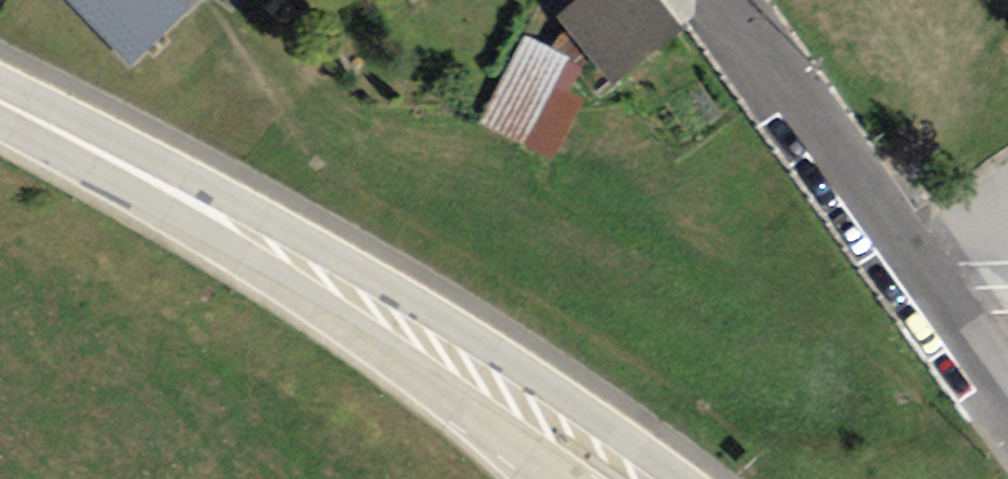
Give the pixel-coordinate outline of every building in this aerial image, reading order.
[(131,65),(194,9),(185,0),(72,0),(131,65)] [(648,0),(594,0),(571,18),(615,74),(671,30),(648,0)]
